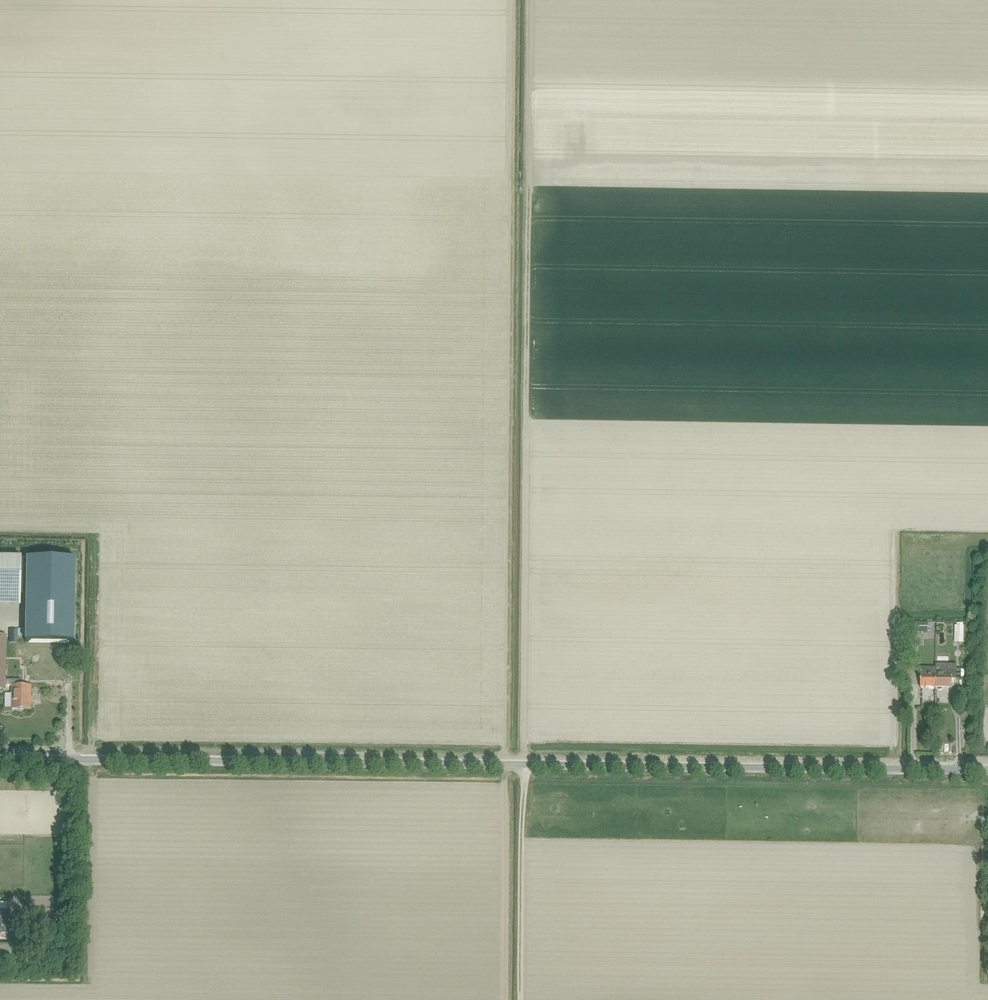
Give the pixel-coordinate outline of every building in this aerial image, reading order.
[(0,557),(0,594),(20,594),(20,557),(0,557)] [(74,559),(25,558),(24,642),(73,643),(74,559)] [(928,622),(912,622),(912,633),(927,633),(928,622)] [(31,686),(20,686),(20,680),(5,680),(6,636),(0,636),(0,689),(5,689),(5,686),(12,686),(12,709),(30,709),(31,686)] [(956,664),(948,664),(935,664),(935,668),(935,688),(937,688),(938,690),(939,690),(940,690),(942,690),(942,688),(951,689),(951,679),(956,679),(956,664)] [(935,688),(935,668),(918,668),(918,676),(920,676),(920,688),(935,688)]
